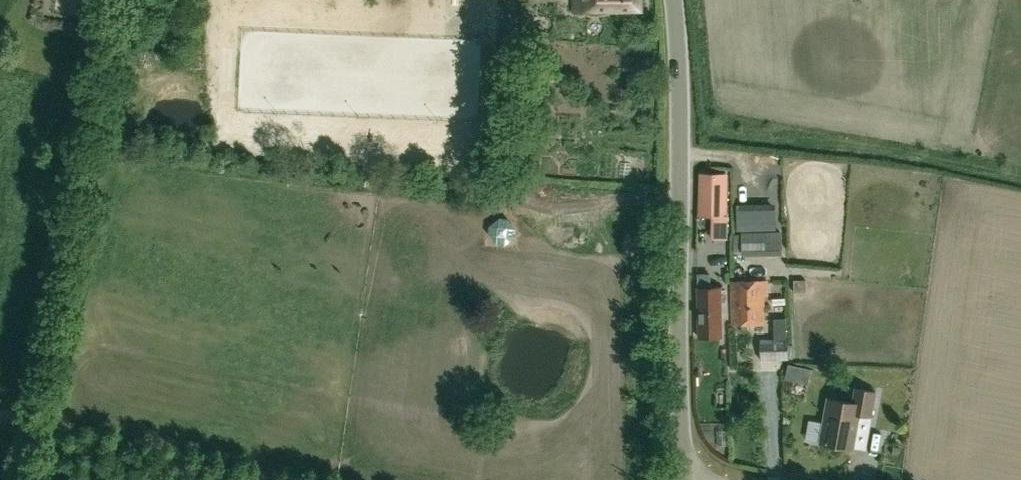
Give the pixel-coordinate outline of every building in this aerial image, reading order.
[(574,12),(643,9),(642,0),(574,0),(574,12)] [(697,239),(698,265),(727,264),(726,240),(730,240),(727,178),(708,179),(710,239),(697,239)] [(766,228),(768,246),(782,245),(780,227),(766,228)] [(768,280),(731,281),(733,325),(742,325),(742,330),(749,330),(748,324),(765,324),(764,297),(768,296),(768,280)] [(805,293),(805,281),(793,281),(793,293),(805,293)] [(721,288),(697,288),(699,338),(723,337),(721,288)] [(787,339),(786,319),(773,319),(774,340),(787,339)] [(774,340),(760,340),(760,360),(789,359),(788,339),(787,339),(774,340)] [(797,382),(800,366),(789,364),(785,379),(797,382)] [(866,451),(877,391),(854,387),(852,402),(826,397),(818,444),(854,450),(854,449),(866,451)]
